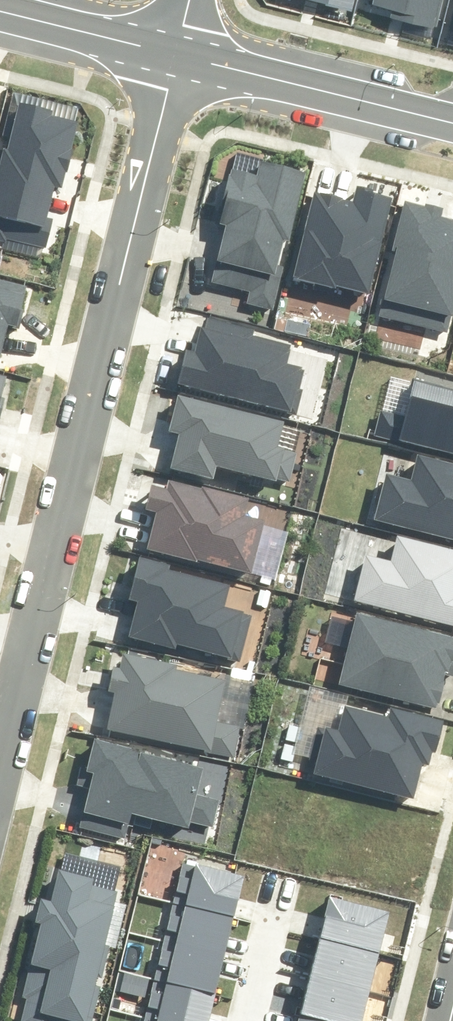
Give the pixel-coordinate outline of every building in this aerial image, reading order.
[(306,172),(260,161),(256,174),(233,169),(221,222),(229,224),(216,282),(249,290),(246,302),(274,309),(284,266),(277,264),(282,240),(290,242),(306,172)] [(354,203),(312,193),(292,279),(369,297),(393,197),(357,188),(354,203)] [(407,201),(393,250),(397,251),(380,312),(445,331),(452,304),(452,220),(440,216),(442,208),(424,202),(423,206),(407,201)] [(255,328),(205,316),(196,350),(187,348),(178,384),(297,413),(303,390),(298,389),(304,368),(288,364),(292,345),(253,335),(255,328)] [(378,430),(452,449),(452,387),(416,378),(406,419),(382,413),(378,430)] [(179,435),(171,466),(211,477),(214,465),(276,481),(277,478),(290,481),(297,453),(276,447),(283,420),(176,392),(165,432),(179,435)] [(417,457),(412,479),(384,472),(374,519),(452,537),(452,465),(417,457)] [(246,501),(166,481),(164,488),(151,485),(145,511),(156,514),(147,547),(251,573),(265,520),(243,514),(246,501)] [(452,625),(452,550),(395,537),(390,558),(365,552),(353,602),(452,625)] [(169,564),(139,556),(128,598),(139,601),(129,638),(177,650),(178,645),(240,661),(252,615),(223,608),(228,585),(167,569),(169,564)] [(106,729),(235,758),(242,727),(217,722),(227,678),(177,667),(179,662),(126,650),(122,671),(115,669),(110,691),(114,692),(106,729)] [(203,770),(95,742),(88,769),(77,767),(72,787),(89,791),(79,827),(124,838),(130,811),(189,826),(190,820),(213,826),(220,800),(197,794),(203,770)] [(180,864),(142,1020),(209,1020),(243,879),(180,864)] [(60,870),(53,901),(41,898),(16,1001),(21,1003),(17,1020),(93,1020),(101,987),(96,986),(98,974),(105,977),(113,944),(107,943),(119,890),(90,883),(91,878),(60,870)] [(299,1020),(362,1020),(389,914),(331,899),(299,1020)]
